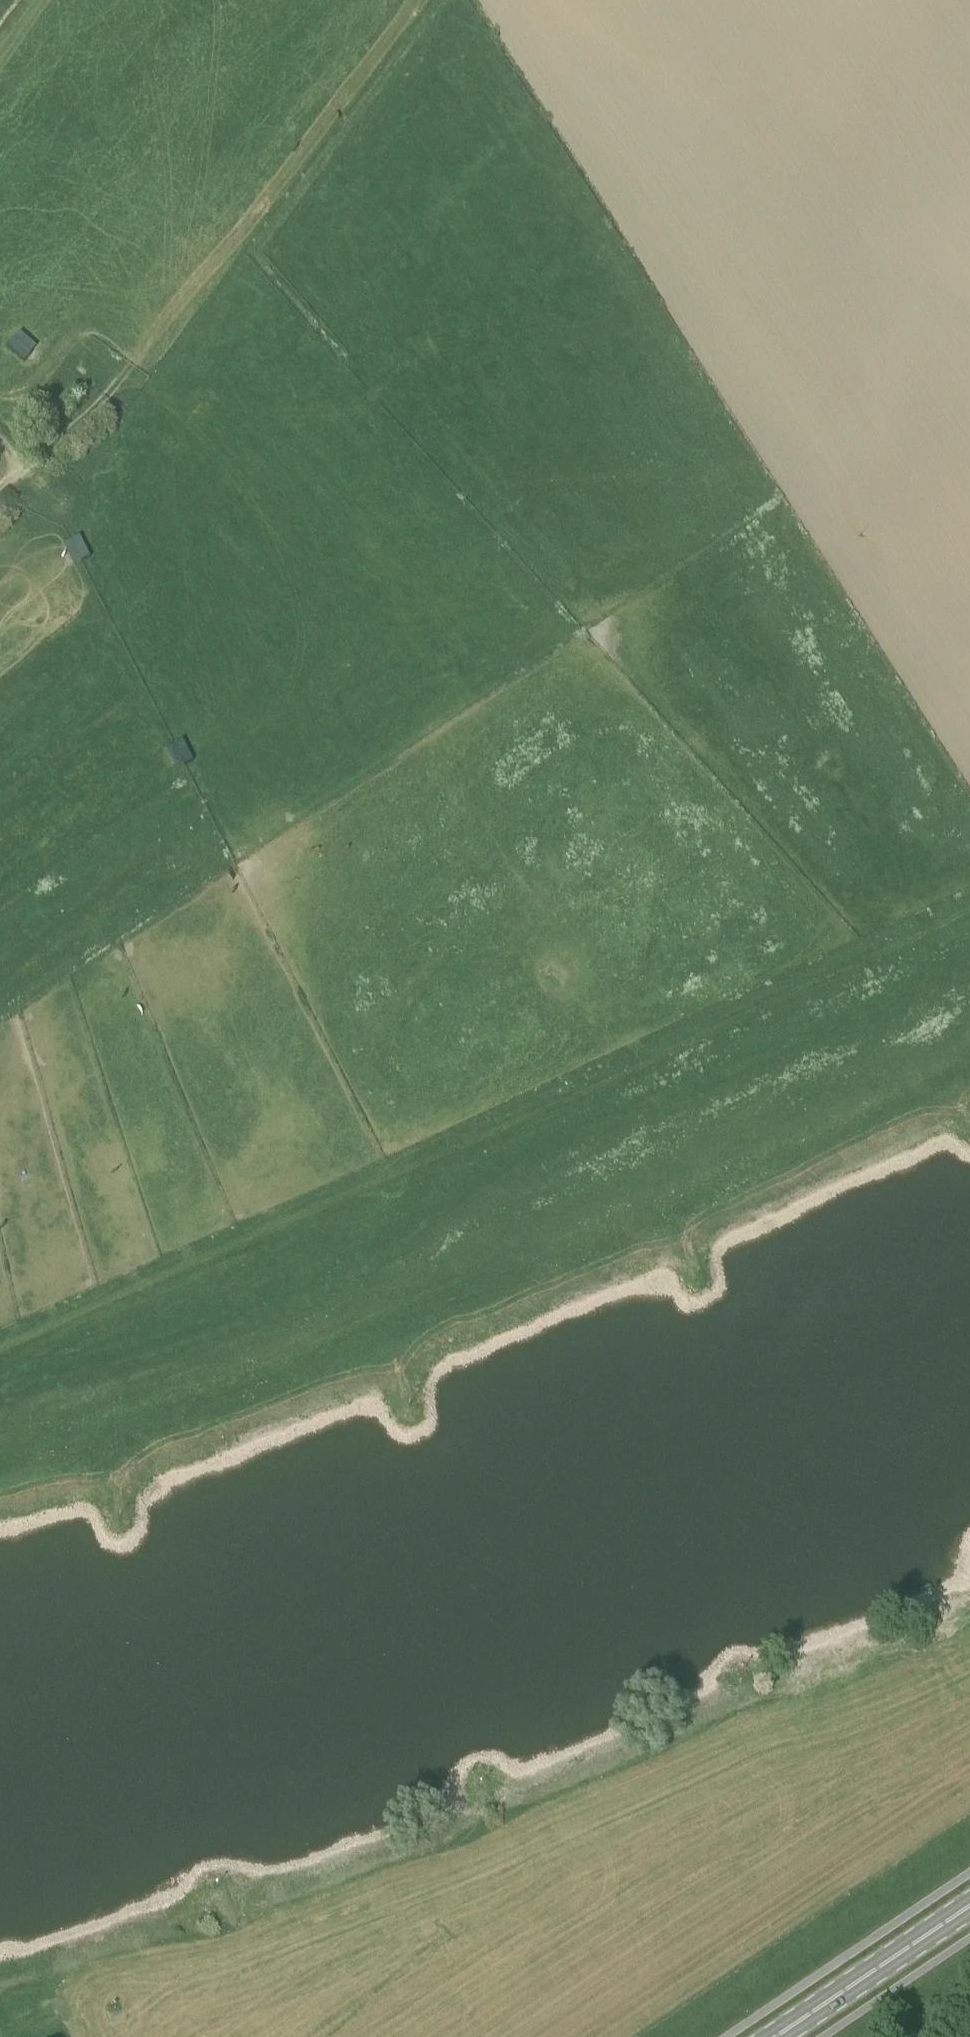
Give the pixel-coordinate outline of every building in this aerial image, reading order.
[(16,362),(37,360),(35,338),(14,341),(16,362)]
